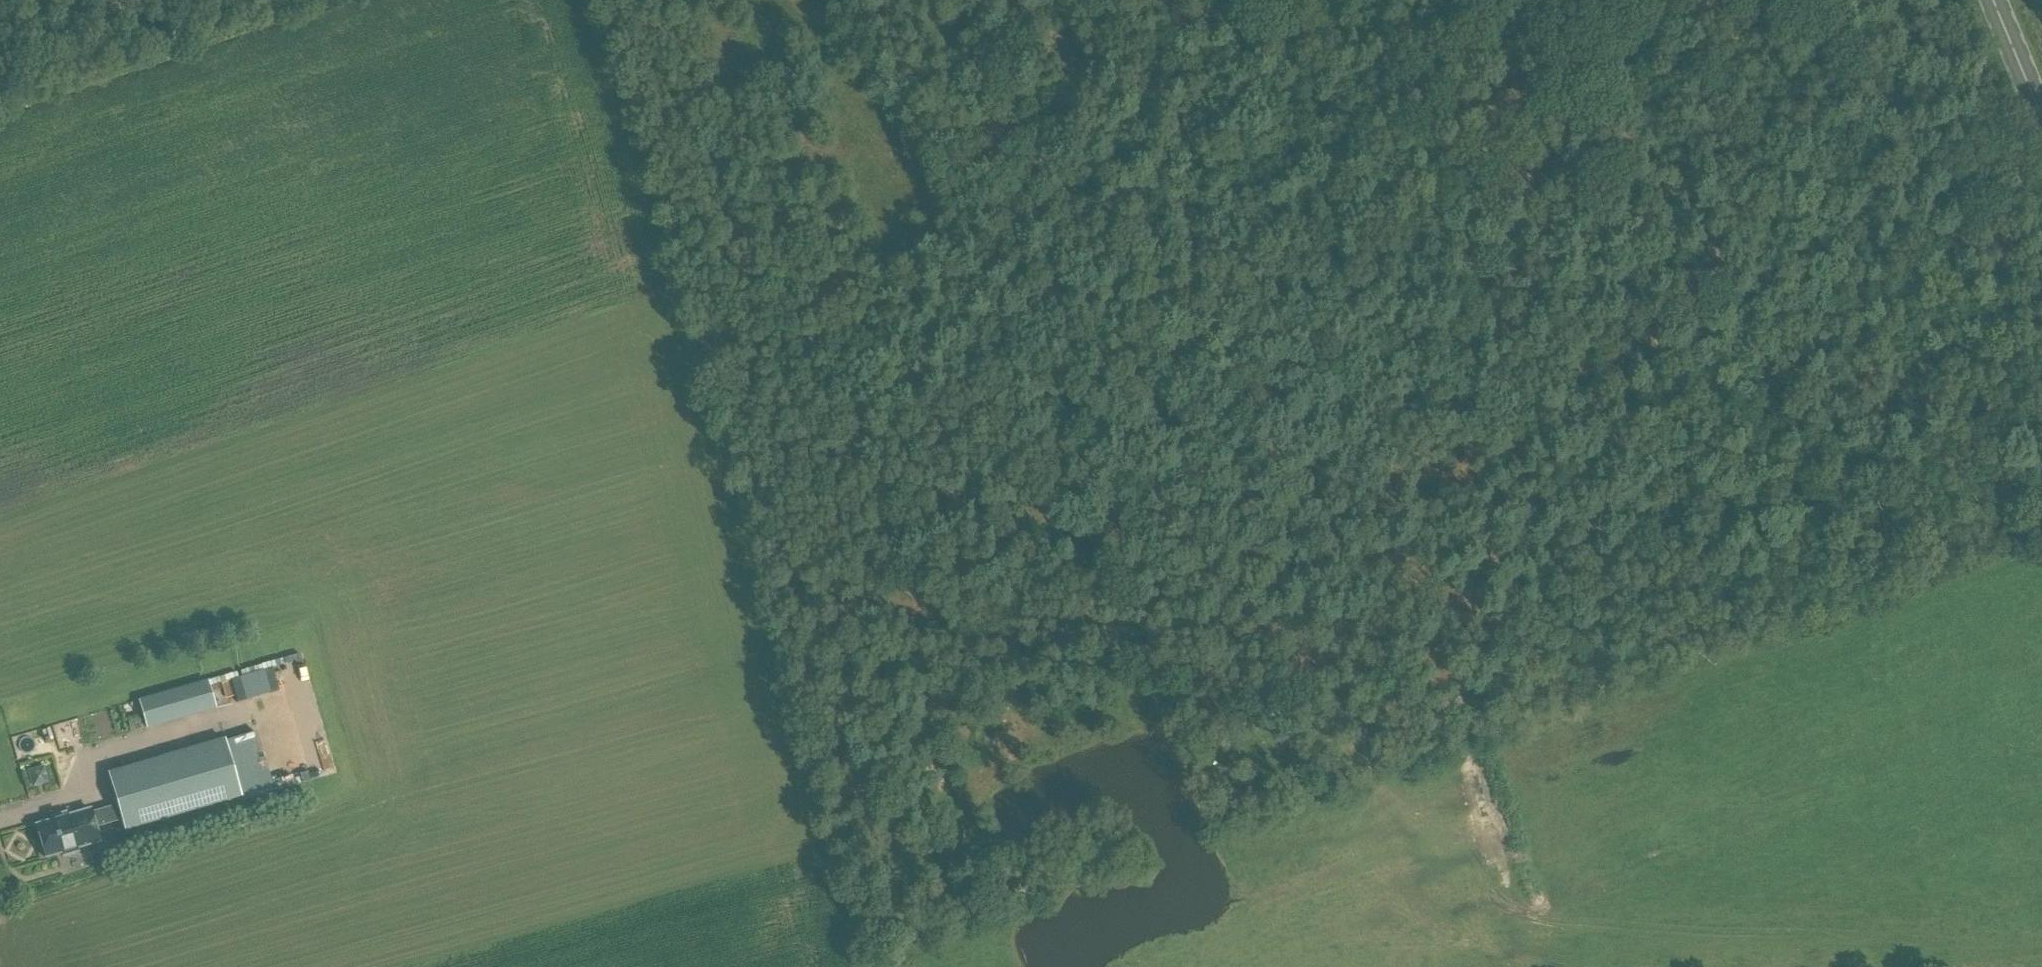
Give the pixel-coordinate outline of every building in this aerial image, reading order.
[(207,681),(139,701),(147,728),(215,709),(207,681)] [(246,716),(233,721),(239,740),(253,736),(246,716)] [(52,820),(36,825),(45,858),(61,853),(63,857),(78,853),(77,849),(100,842),(95,827),(122,819),(125,831),(241,797),(224,739),(109,773),(118,806),(91,813),(90,809),(68,816),(66,812),(51,817),(52,820)] [(243,774),(263,769),(259,755),(239,760),(243,774)] [(36,756),(24,759),(28,772),(39,769),(36,756)]
